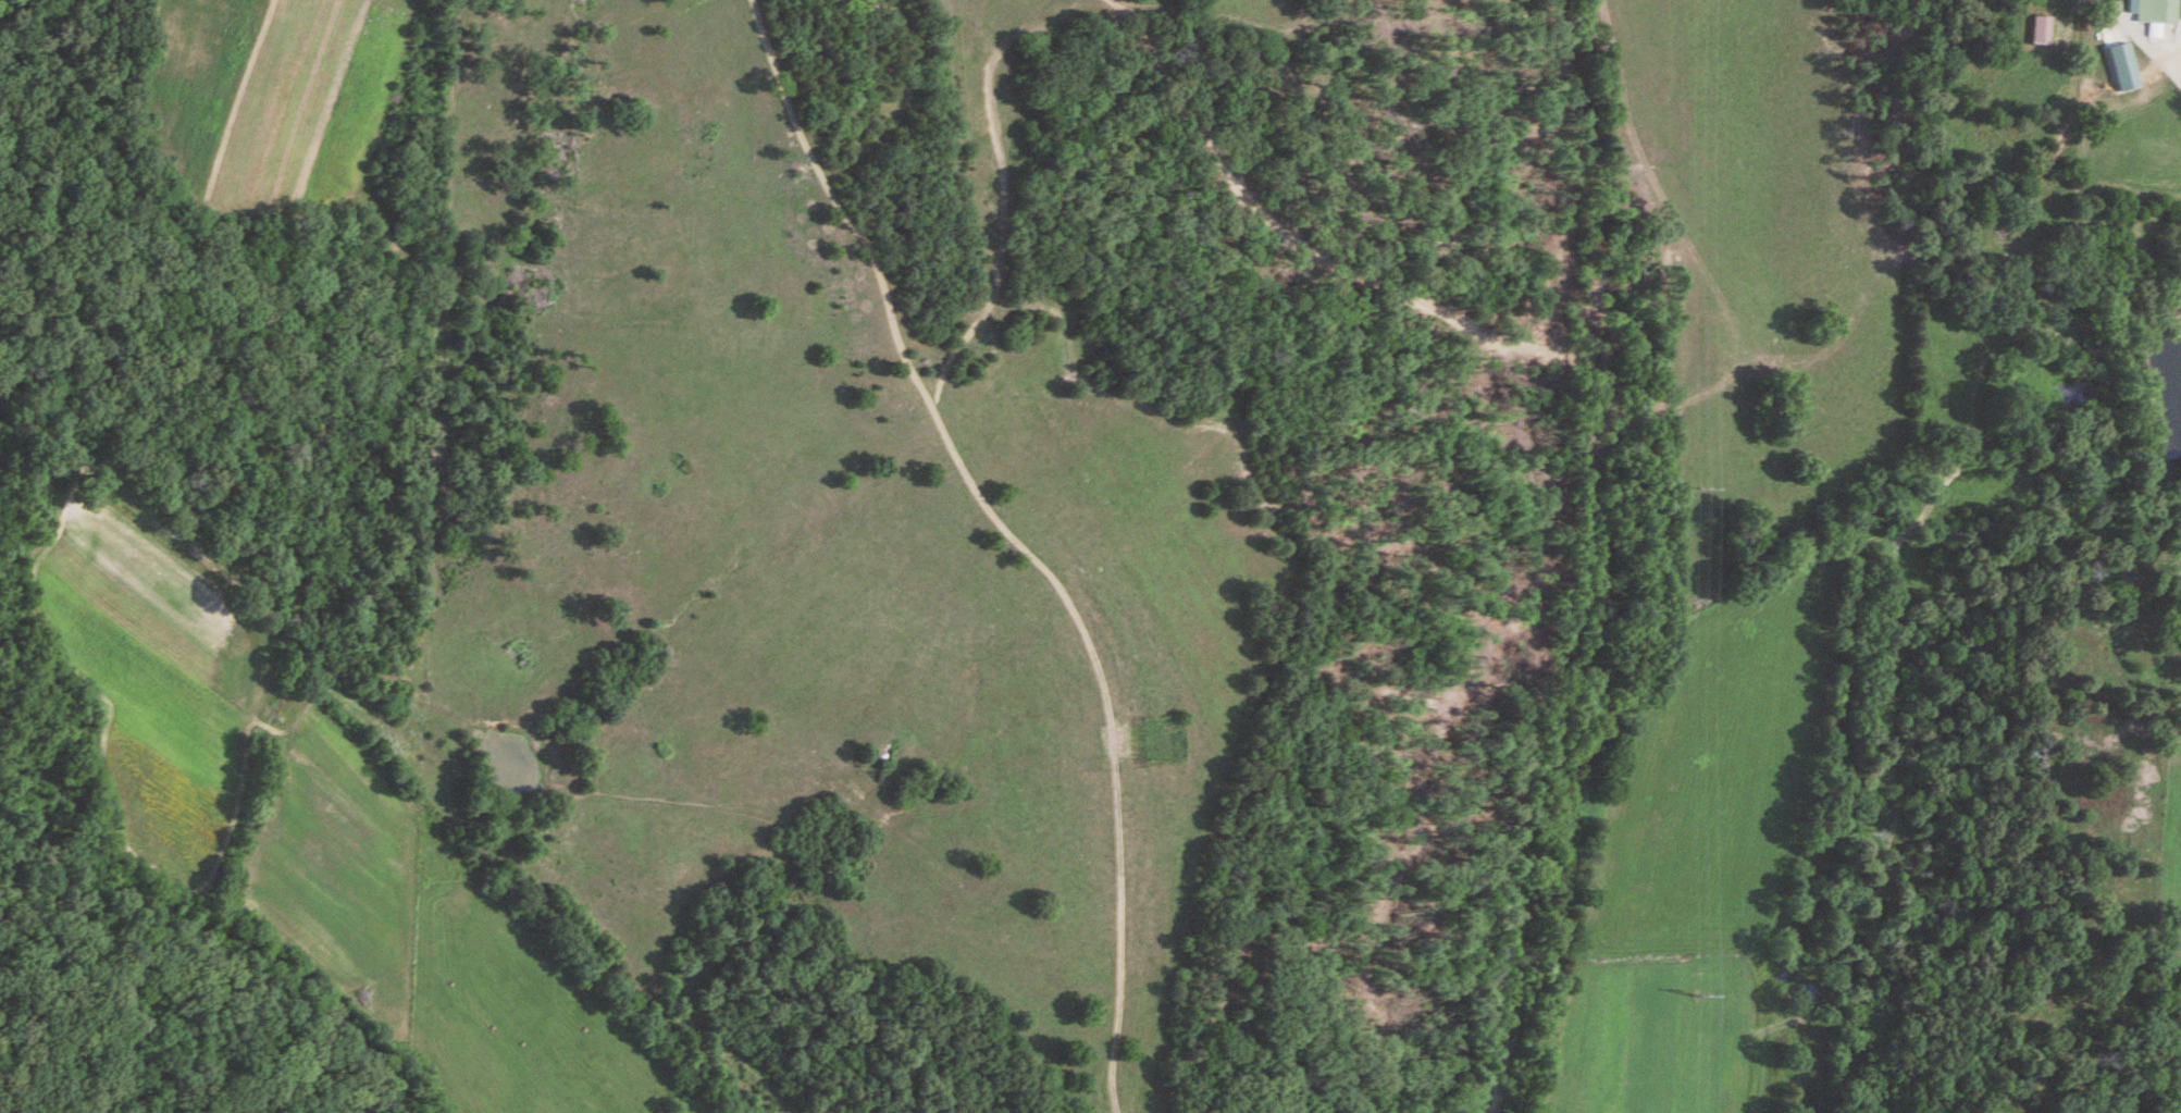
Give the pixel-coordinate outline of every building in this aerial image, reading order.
[(2135,22),(2150,23),(2149,38),(2162,38),(2162,24),(2175,25),(2176,0),(2136,0),(2135,22)]
